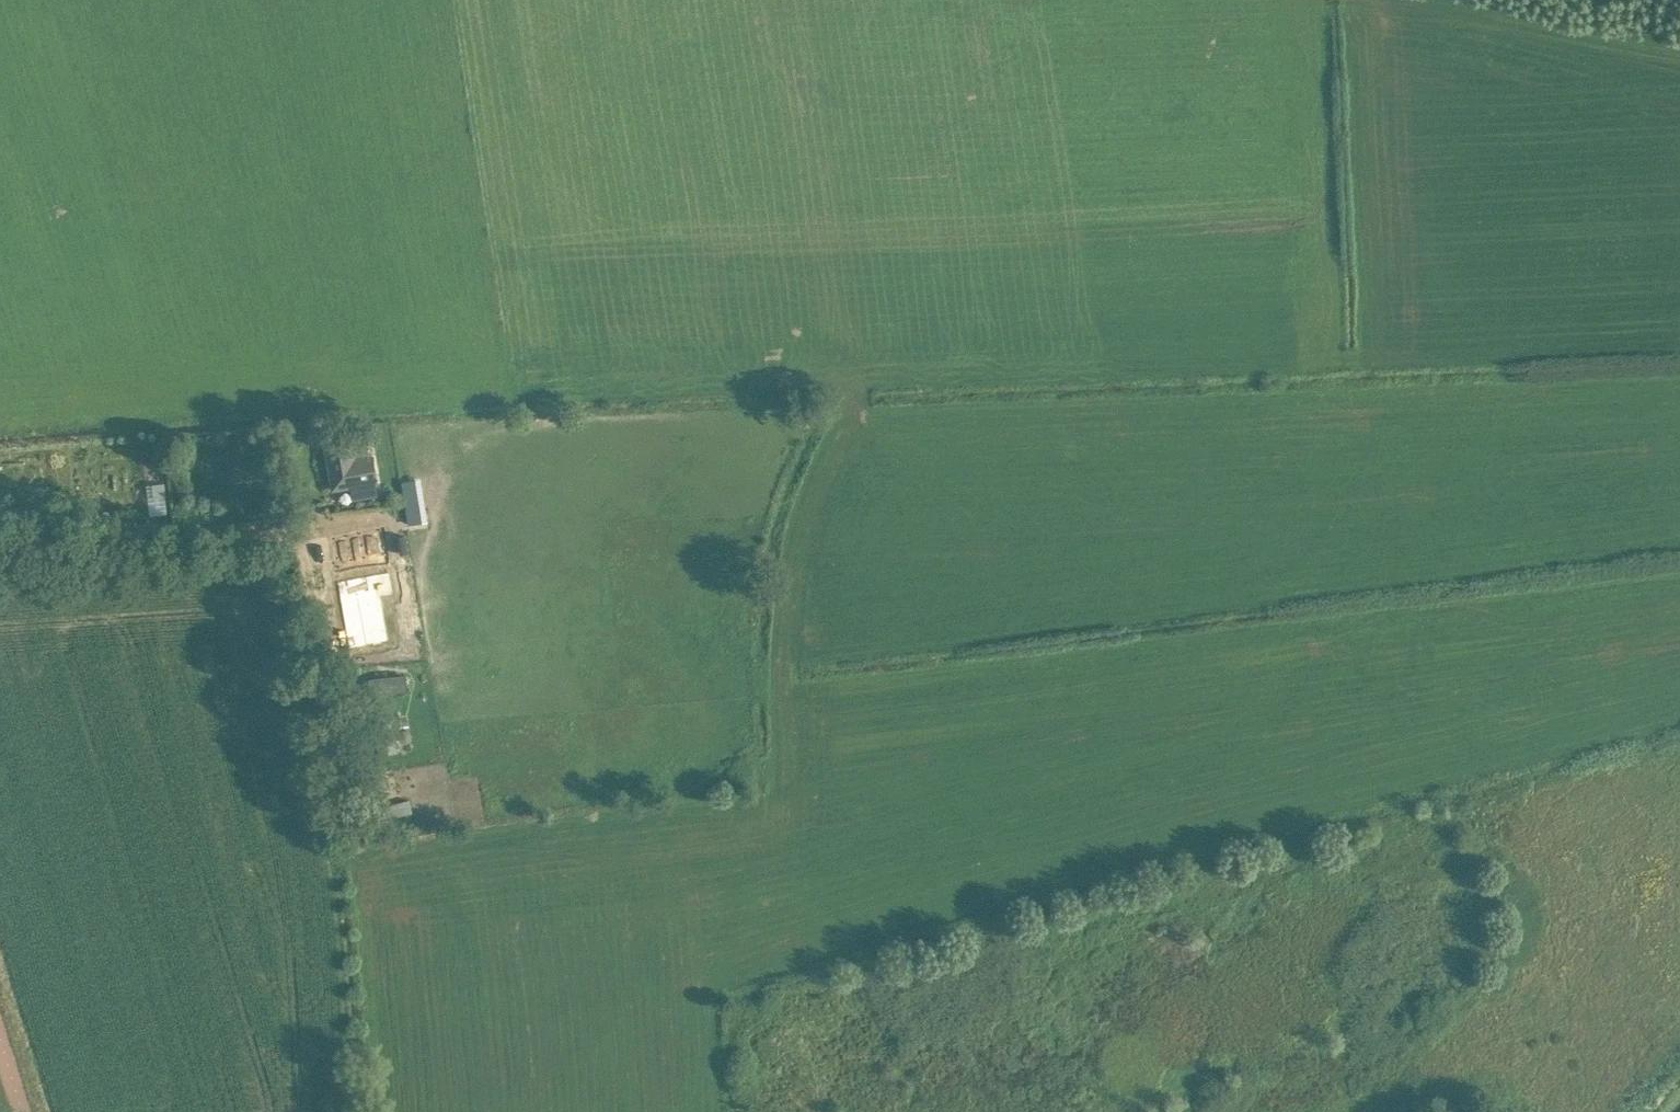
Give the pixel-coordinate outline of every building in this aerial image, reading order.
[(350,440),(326,444),(334,487),(351,485),(353,498),(377,493),(375,480),(377,480),(372,456),(354,459),(350,440)] [(362,545),(332,551),(333,554),(347,632),(347,634),(355,632),(359,654),(402,647),(386,559),(365,563),(362,545)]
